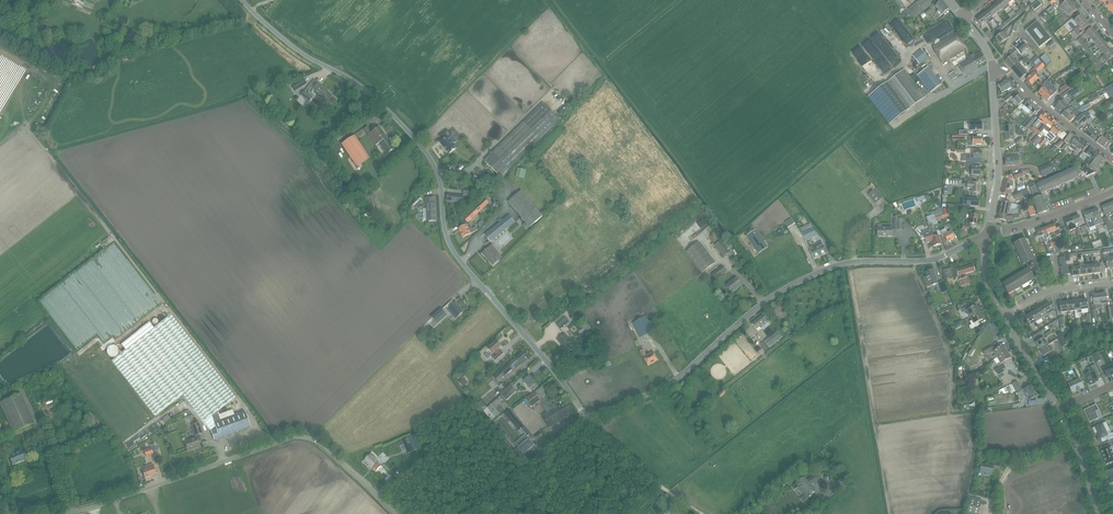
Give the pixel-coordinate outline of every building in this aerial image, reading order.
[(903,13),(909,22),(932,4),(928,0),(920,0),(903,13)] [(942,0),(938,4),(935,6),(939,10),(937,12),(940,16),(949,9),(942,0)] [(998,3),(1002,8),(1004,10),(1009,6),(1007,4),(1004,0),(1001,0),(998,3)] [(1061,15),(1072,5),(1068,0),(1067,0),(1061,6),(1056,10),(1061,15)] [(1108,9),(1112,4),(1112,3),(1110,0),(1108,0),(1103,4),(1108,9)] [(1031,7),(1034,11),(1042,5),(1039,1),(1031,7)] [(998,3),(992,7),(997,13),(1002,8),(998,3)] [(1072,5),(1061,15),(1065,20),(1077,10),(1072,5)] [(1047,10),(1050,15),(1055,10),(1052,6),(1047,10)] [(992,7),(987,12),(992,17),(997,13),(992,7)] [(982,16),(986,21),(988,24),(994,19),(992,17),(987,12),(982,16)] [(1074,21),(1078,26),(1085,20),(1081,15),(1074,21)] [(986,21),(982,16),(977,20),(981,26),(986,21)] [(1085,20),(1078,26),(1082,31),(1090,25),(1085,20)] [(1025,30),(1039,48),(1051,39),(1037,21),(1025,30)] [(1085,33),(1090,39),(1096,33),(1092,28),(1085,33)] [(874,36),(898,65),(905,59),(882,30),(874,36)] [(996,33),(994,30),(991,33),(989,31),(985,34),(989,39),(993,35),(996,33)] [(956,32),(951,35),(933,47),(942,62),(965,47),(956,32)] [(1004,32),(1000,35),(996,39),(1000,44),(1009,37),(1004,32)] [(1090,39),(1095,44),(1101,39),(1096,33),(1090,39)] [(904,45),(903,37),(894,38),(895,45),(899,44),(900,48),(904,48),(904,45)] [(1095,44),(1099,50),(1106,44),(1101,39),(1095,44)] [(1021,55),(1021,54),(1027,49),(1024,45),(1025,44),(1022,41),(1014,48),(1017,51),(1021,55)] [(1087,41),(1084,43),(1081,46),(1086,51),(1089,49),(1087,48),(1090,45),(1087,41)] [(1099,50),(1104,55),(1110,50),(1106,44),(1099,50)] [(913,55),(920,64),(930,55),(926,50),(924,52),(921,48),(913,55)] [(874,55),(870,52),(869,53),(864,49),(859,55),(868,62),(874,55)] [(1104,55),(1102,57),(1106,63),(1112,57),(1112,53),(1110,50),(1104,55)] [(1045,56),(1051,62),(1056,58),(1050,51),(1045,56)] [(970,59),(967,60),(959,65),(966,76),(978,69),(977,66),(986,61),(981,52),(974,56),(973,55),(969,57),(970,59)] [(1005,62),(1011,69),(1019,62),(1016,60),(1014,61),(1010,57),(1005,62)] [(1019,62),(1011,69),(1020,79),(1026,74),(1025,73),(1026,71),(1019,62)] [(1041,62),(1034,68),(1038,72),(1045,66),(1041,62)] [(917,76),(930,93),(941,85),(928,67),(917,76)] [(919,88),(905,70),(869,96),(890,124),(926,97),(926,96),(929,94),(925,88),(922,90),(920,88),(919,88)] [(949,75),(953,80),(958,77),(954,71),(949,75)] [(1035,72),(1030,76),(1026,80),(1031,85),(1040,77),(1035,72)] [(296,91),(307,84),(304,79),(293,86),(296,91)] [(1007,80),(1003,82),(1007,90),(1011,88),(1013,90),(1015,89),(1012,83),(1010,85),(1007,80)] [(1038,92),(1043,97),(1053,86),(1049,83),(1051,82),(1048,80),(1041,87),(1042,88),(1038,92)] [(328,91),(318,82),(313,89),(322,97),(320,100),(325,104),(332,96),(327,92),(328,91)] [(1007,90),(1003,82),(998,85),(1001,90),(998,91),(1000,96),(1003,94),(1002,92),(1007,90)] [(314,86),(311,83),(306,89),(304,91),(301,95),(309,102),(312,98),(314,95),(309,91),(314,86)] [(1112,84),(1104,89),(1106,93),(1112,89),(1112,86),(1112,84)] [(1060,93),(1062,96),(1070,90),(1066,85),(1060,89),(1062,92),(1060,93)] [(1053,86),(1043,97),(1047,101),(1057,91),(1053,86)] [(1078,87),(1068,93),(1071,98),(1080,91),(1078,87)] [(1012,97),(1010,94),(1003,99),(1006,102),(1012,97)] [(1012,97),(1019,105),(1024,101),(1020,95),(1017,97),(1014,95),(1012,97)] [(1040,110),(1028,100),(1024,106),(1035,115),(1040,110)] [(1055,107),(1061,114),(1069,106),(1063,100),(1055,107)] [(544,103),(485,161),(501,177),(560,120),(544,103)] [(1061,115),(1065,118),(1075,110),(1076,111),(1081,107),(1078,103),(1073,107),(1069,109),(1066,111),(1061,115)] [(1075,110),(1065,118),(1070,122),(1074,119),(1084,111),(1084,110),(1085,111),(1091,107),(1089,103),(1085,106),(1081,107),(1076,111),(1075,110)] [(1082,115),(1079,117),(1076,121),(1081,126),(1083,124),(1084,124),(1086,122),(1089,125),(1093,120),(1089,116),(1089,114),(1087,112),(1082,115)] [(1030,127),(1032,129),(1034,126),(1036,127),(1038,125),(1040,121),(1042,123),(1047,117),(1047,116),(1043,113),(1036,123),(1035,123),(1030,127)] [(1040,131),(1042,132),(1051,119),(1047,117),(1042,123),(1044,125),(1040,131)] [(1027,130),(1034,122),(1030,119),(1023,127),(1027,130)] [(1051,119),(1042,132),(1041,132),(1046,135),(1048,133),(1051,129),(1051,130),(1056,122),(1051,119)] [(974,122),(970,122),(970,130),(974,130),(983,130),(982,122),(974,123),(974,122)] [(1013,125),(1010,125),(1005,126),(1006,140),(1014,140),(1013,125)] [(1062,140),(1063,139),(1067,135),(1055,125),(1048,134),(1048,135),(1047,136),(1049,138),(1047,140),(1050,143),(1056,137),(1057,136),(1062,140)] [(1097,128),(1095,130),(1091,126),(1085,133),(1094,141),(1098,138),(1099,136),(1102,132),(1097,128)] [(368,127),(364,129),(369,136),(376,146),(379,144),(387,155),(395,149),(379,127),(371,133),(368,127)] [(439,136),(442,139),(448,134),(445,131),(439,136)] [(1062,149),(1064,150),(1066,149),(1075,137),(1071,133),(1064,142),(1066,143),(1063,147),(1062,149)] [(1100,138),(1097,142),(1101,146),(1102,146),(1106,150),(1109,145),(1111,143),(1108,141),(1111,137),(1107,134),(1105,136),(1106,137),(1104,139),(1101,136),(1100,138)] [(440,143),(449,154),(457,148),(454,144),(456,142),(452,135),(449,137),(448,137),(440,143)] [(342,145),(358,167),(370,158),(355,136),(342,145)] [(1036,145),(1041,140),(1038,136),(1032,142),(1036,145)] [(970,142),(970,146),(972,146),(976,146),(976,145),(982,145),(982,138),(977,137),(973,137),(973,142),(970,142)] [(1072,149),(1075,151),(1077,149),(1076,148),(1081,141),(1076,137),(1071,144),(1071,145),(1069,147),(1072,149)] [(1055,151),(1063,143),(1061,140),(1055,145),(1052,148),(1055,151)] [(1080,149),(1083,151),(1088,146),(1081,141),(1076,148),(1077,149),(1075,151),(1074,153),(1076,155),(1080,149)] [(1082,152),(1090,157),(1092,159),(1097,152),(1088,146),(1083,151),(1082,152)] [(970,163),(976,163),(981,163),(981,158),(981,151),(974,151),(973,155),(966,155),(966,162),(970,162),(970,163)] [(1079,171),(1082,173),(1086,177),(1095,173),(1106,159),(1097,152),(1092,159),(1090,157),(1079,171)] [(1019,155),(1005,156),(1006,166),(1023,165),(1022,158),(1019,158),(1019,155)] [(1050,163),(1057,170),(1059,167),(1053,161),(1050,163)] [(976,163),(970,163),(969,163),(969,164),(963,164),(963,167),(967,167),(967,170),(969,172),(970,171),(970,172),(970,175),(972,175),(971,178),(975,178),(975,175),(980,176),(981,168),(976,168),(976,163)] [(1053,171),(1050,164),(1039,169),(1043,176),(1053,171)] [(1075,168),(1066,172),(1070,181),(1076,178),(1077,179),(1079,178),(1078,175),(1082,173),(1079,171),(1077,170),(1076,169),(1075,169),(1075,168)] [(1029,171),(1028,169),(1013,174),(1015,179),(1023,176),(1022,175),(1030,172),(1029,171)] [(1066,172),(1052,178),(1056,187),(1062,185),(1062,186),(1065,185),(1064,183),(1070,181),(1066,172)] [(944,194),(951,194),(952,186),(950,186),(950,184),(958,184),(958,179),(946,178),(946,185),(945,185),(944,194)] [(1037,185),(1041,194),(1047,191),(1048,192),(1050,191),(1050,190),(1056,187),(1052,178),(1037,185)] [(968,185),(968,188),(972,189),(972,193),(979,193),(980,184),(973,183),(973,180),(965,179),(965,185),(968,185)] [(1002,193),(1007,194),(1008,194),(1011,193),(1012,190),(1009,189),(1010,186),(1012,186),(1013,182),(1005,180),(1002,193)] [(1041,194),(1037,185),(1030,188),(1034,198),(1033,199),(1038,214),(1048,211),(1045,205),(1047,204),(1046,202),(1045,202),(1041,194)] [(868,195),(876,204),(884,198),(876,188),(876,189),(874,187),(872,189),(873,191),(868,195)] [(1028,193),(1026,189),(1013,194),(1015,198),(1028,193)] [(508,201),(529,227),(542,217),(521,191),(508,201)] [(457,204),(459,204),(462,204),(463,196),(448,194),(447,200),(457,202),(457,204)] [(437,221),(437,220),(436,204),(435,204),(435,197),(425,198),(425,205),(426,205),(427,221),(437,221)] [(967,206),(973,206),(979,207),(979,199),(967,199),(967,205),(967,206)] [(487,205),(483,201),(465,218),(461,222),(463,225),(469,222),(487,205)] [(999,214),(1008,216),(1008,215),(1013,214),(1018,214),(1018,209),(1011,210),(1009,210),(1011,204),(1002,202),(999,214)] [(1112,215),(1108,204),(1101,207),(1104,214),(1105,213),(1106,215),(1108,215),(1109,216),(1112,215)] [(1027,208),(1029,211),(1030,217),(1035,215),(1033,206),(1027,208)] [(1096,226),(1103,223),(1097,209),(1090,211),(1096,226)] [(1090,211),(1083,214),(1086,220),(1085,221),(1088,229),(1096,226),(1090,211)] [(366,215),(375,224),(379,220),(370,212),(366,215)] [(782,219),(788,228),(790,226),(789,224),(792,222),(791,220),(792,219),(789,214),(782,219)] [(963,222),(962,225),(962,229),(969,230),(970,226),(969,226),(970,223),(972,224),(973,224),(977,224),(978,215),(971,214),(970,222),(966,221),(966,223),(963,222)] [(939,229),(934,215),(926,217),(928,222),(927,222),(929,227),(932,226),(933,230),(934,230),(935,231),(939,229)] [(945,217),(948,225),(950,230),(954,229),(952,224),(949,215),(945,217)] [(1079,215),(1072,218),(1075,225),(1078,224),(1079,226),(1082,224),(1079,215)] [(895,216),(895,229),(903,229),(903,218),(899,218),(899,217),(895,216)] [(1107,217),(1104,218),(1106,225),(1108,229),(1109,232),(1112,230),(1111,227),(1107,217)] [(499,223),(485,235),(491,242),(508,228),(501,219),(500,218),(497,220),(499,223)] [(1075,225),(1072,218),(1065,221),(1069,232),(1076,229),(1075,225)] [(467,225),(459,229),(463,237),(478,230),(477,227),(472,229),(470,224),(467,225)] [(811,224),(806,226),(812,238),(817,236),(813,227),(812,228),(811,224)] [(1054,225),(1046,228),(1048,234),(1055,231),(1058,237),(1061,235),(1058,226),(1055,228),(1054,225)] [(812,238),(806,226),(800,228),(802,232),(806,241),(812,238)] [(878,227),(877,231),(877,236),(892,236),(892,227),(878,227)] [(1046,228),(1040,230),(1041,233),(1042,232),(1045,239),(1049,237),(1048,234),(1046,228)] [(945,229),(940,232),(942,236),(944,235),(948,242),(955,238),(951,231),(947,233),(945,229)] [(756,230),(747,236),(759,254),(768,248),(756,230)] [(1041,233),(1040,230),(1037,231),(1038,234),(1035,235),(1036,238),(1039,237),(1040,241),(1045,239),(1042,232),(1041,233)] [(926,243),(932,241),(934,246),(941,244),(938,235),(937,231),(933,233),(933,232),(924,235),(926,243)] [(1028,268),(1002,284),(1008,294),(1035,278),(1034,277),(1037,275),(1038,277),(1042,274),(1035,260),(1025,238),(1014,244),(1023,265),(1026,264),(1028,268)] [(724,257),(730,253),(721,241),(715,245),(724,257)] [(1057,241),(1054,242),(1051,243),(1053,247),(1052,247),(1054,252),(1057,251),(1057,252),(1061,252),(1061,251),(1057,241)] [(699,242),(686,252),(702,273),(715,263),(699,242)] [(822,242),(815,245),(820,256),(827,253),(822,242)] [(738,248),(742,254),(746,251),(741,245),(738,248)] [(820,256),(815,245),(809,248),(814,259),(820,256)] [(482,253),(493,266),(496,263),(496,264),(497,263),(502,258),(496,251),(493,253),(489,248),(482,253)] [(1075,263),(1075,267),(1071,268),(1072,277),(1073,276),(1080,276),(1078,267),(1079,267),(1078,262),(1075,263)] [(1100,264),(1093,265),(1094,274),(1101,273),(1100,264)] [(963,268),(957,270),(961,280),(963,286),(969,284),(966,278),(965,274),(975,271),(973,265),(963,268)] [(1093,265),(1086,266),(1087,275),(1094,274),(1093,265)] [(716,279),(727,271),(723,266),(712,274),(716,279)] [(1086,266),(1079,267),(1078,267),(1080,276),(1087,275),(1086,266)] [(927,276),(925,277),(928,287),(938,284),(933,269),(926,272),(927,276)] [(943,270),(944,279),(953,278),(952,269),(943,270)] [(726,285),(728,288),(732,292),(742,284),(737,277),(726,285)] [(1101,308),(1100,294),(1093,295),(1094,305),(1095,305),(1095,307),(1096,308),(1101,308)] [(1087,299),(1080,300),(1081,310),(1088,309),(1087,299)] [(1080,300),(1073,301),(1074,311),(1078,311),(1078,313),(1082,313),(1081,310),(1080,300)] [(452,301),(448,304),(446,306),(448,309),(447,310),(455,319),(463,312),(456,303),(454,304),(452,301)] [(1066,302),(1068,312),(1068,315),(1071,314),(1071,312),(1074,311),(1073,301),(1066,302)] [(1068,312),(1066,302),(1059,303),(1061,313),(1068,312)] [(1048,303),(1042,307),(1047,316),(1053,312),(1048,303)] [(970,317),(981,312),(980,312),(977,306),(970,309),(969,306),(961,310),(963,313),(965,312),(967,315),(969,314),(970,317)] [(1042,307),(1036,310),(1041,319),(1044,317),(1046,320),(1049,318),(1047,316),(1042,307)] [(433,318),(436,322),(445,314),(442,310),(433,318)] [(1036,310),(1030,314),(1035,322),(1041,319),(1036,310)] [(981,312),(970,317),(971,317),(972,320),(970,321),(971,325),(969,326),(971,329),(978,326),(977,322),(983,319),(980,313),(981,312)] [(1035,322),(1030,314),(1025,317),(1030,326),(1035,322)] [(1082,318),(1083,321),(1088,321),(1088,323),(1092,322),(1091,314),(1087,315),(1087,317),(1082,318)] [(215,427),(214,423),(211,417),(236,398),(171,315),(112,361),(155,416),(183,395),(211,430),(215,427)] [(762,315),(752,324),(757,329),(758,331),(762,329),(761,328),(768,322),(762,315)] [(646,316),(636,321),(633,323),(641,338),(654,331),(646,316)] [(558,326),(560,329),(569,321),(567,318),(558,326)] [(765,342),(770,348),(782,337),(777,331),(765,342)] [(566,334),(562,337),(558,340),(569,352),(577,345),(574,341),(573,342),(566,334)] [(1063,336),(1057,339),(1062,347),(1068,344),(1063,336)] [(1036,343),(1040,350),(1048,345),(1044,338),(1036,343)] [(498,349),(501,346),(496,340),(487,348),(494,356),(492,357),(495,361),(504,354),(501,350),(500,351),(498,349)] [(114,345),(113,345),(112,345),(111,346),(110,346),(110,347),(109,347),(109,348),(108,349),(108,350),(108,351),(109,352),(109,353),(110,354),(111,355),(112,355),(113,355),(114,355),(115,355),(116,355),(117,354),(117,353),(118,352),(118,351),(118,350),(118,349),(118,348),(117,347),(117,346),(116,346),(115,345),(114,345)] [(994,352),(997,358),(1007,352),(1005,348),(1006,348),(1004,345),(994,351),(993,350),(994,349),(992,346),(984,351),(986,354),(990,351),(991,354),(994,352)] [(1048,345),(1040,350),(1044,356),(1052,351),(1054,350),(1052,347),(1050,348),(1048,345)] [(644,358),(648,366),(658,361),(653,352),(646,356),(646,355),(642,347),(639,349),(643,356),(644,357),(644,358)] [(1007,352),(997,358),(1000,362),(997,364),(999,367),(995,369),(997,373),(1000,379),(1004,376),(1003,373),(1005,372),(1003,369),(1005,368),(1002,363),(1007,360),(1011,358),(1010,355),(1009,355),(1007,352)] [(1102,360),(1098,352),(1093,354),(1097,362),(1102,360)] [(522,353),(518,356),(496,375),(500,380),(513,369),(512,368),(515,366),(517,368),(522,364),(522,365),(528,360),(522,353)] [(1107,377),(1111,375),(1111,376),(1112,375),(1112,364),(1103,369),(1107,377)] [(1091,367),(1092,371),(1085,374),(1090,385),(1096,383),(1095,381),(1101,378),(1095,365),(1091,367)] [(467,375),(462,380),(467,385),(472,380),(467,375)] [(530,376),(526,380),(524,381),(530,389),(531,388),(533,391),(539,386),(536,383),(536,384),(530,376)] [(1080,379),(1068,384),(1072,393),(1077,391),(1080,390),(1080,389),(1084,388),(1080,379)] [(1012,384),(1017,392),(1022,389),(1017,382),(1012,384)] [(501,394),(506,401),(516,392),(510,385),(501,394)] [(1030,400),(1037,396),(1031,385),(1023,390),(1030,400)] [(526,398),(530,403),(544,392),(541,388),(535,393),(534,392),(526,398)] [(2,402),(16,432),(34,424),(20,394),(2,402)] [(560,405),(557,408),(542,416),(549,427),(574,413),(568,401),(564,403),(562,400),(558,402),(560,405)] [(1096,405),(1084,410),(1090,422),(1098,418),(1095,412),(1098,410),(1096,405)] [(510,409),(507,412),(521,429),(524,426),(510,409)] [(215,427),(211,430),(214,440),(219,439),(251,427),(245,412),(234,415),(233,411),(219,415),(218,412),(212,417),(214,423),(215,427)] [(1092,428),(1095,434),(1097,432),(1100,439),(1106,436),(1108,440),(1112,438),(1112,433),(1109,435),(1108,432),(1110,431),(1106,422),(1092,428)] [(192,425),(196,438),(185,442),(188,451),(201,446),(199,442),(201,441),(199,435),(203,433),(199,423),(192,425)] [(525,427),(523,429),(528,436),(531,433),(525,427)] [(411,437),(403,441),(406,449),(411,447),(413,451),(417,450),(411,437)] [(528,438),(518,446),(523,453),(534,444),(528,438)] [(1100,449),(1106,464),(1112,462),(1112,453),(1111,447),(1112,446),(1112,440),(1108,442),(1109,445),(1100,449)] [(144,450),(146,456),(157,453),(154,444),(150,445),(151,448),(144,450)] [(9,456),(13,466),(25,460),(24,459),(33,455),(31,449),(22,453),(21,451),(9,456)] [(371,454),(364,461),(372,468),(372,467),(378,473),(383,468),(379,463),(380,462),(377,458),(376,459),(371,454)] [(393,467),(397,463),(392,458),(388,461),(393,467)] [(142,470),(143,474),(145,479),(156,475),(153,464),(145,467),(145,469),(142,470)] [(986,475),(993,476),(998,477),(1000,466),(981,464),(980,469),(980,473),(986,474),(986,475)] [(817,481),(822,478),(823,477),(819,472),(807,480),(805,477),(796,483),(808,499),(813,496),(812,494),(815,492),(810,486),(817,481)] [(842,478),(837,482),(841,488),(846,484),(842,478)] [(817,513),(820,513),(823,511),(826,509),(823,505),(815,511),(817,513)]
